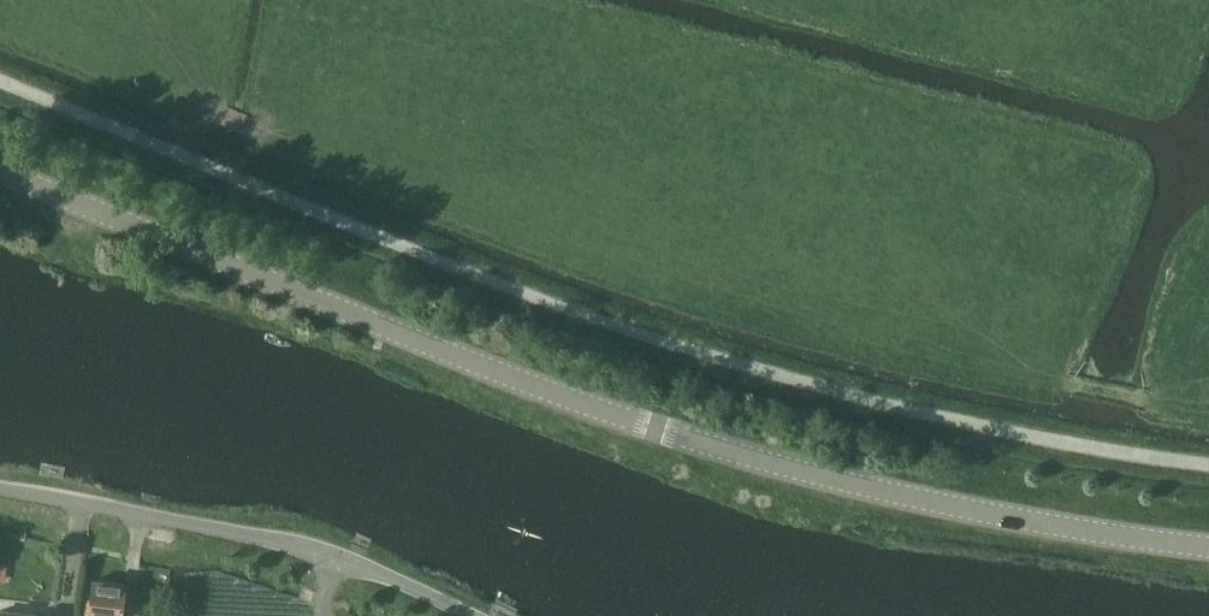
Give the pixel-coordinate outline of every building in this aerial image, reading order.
[(126,585),(96,580),(91,615),(122,615),(126,585)]
